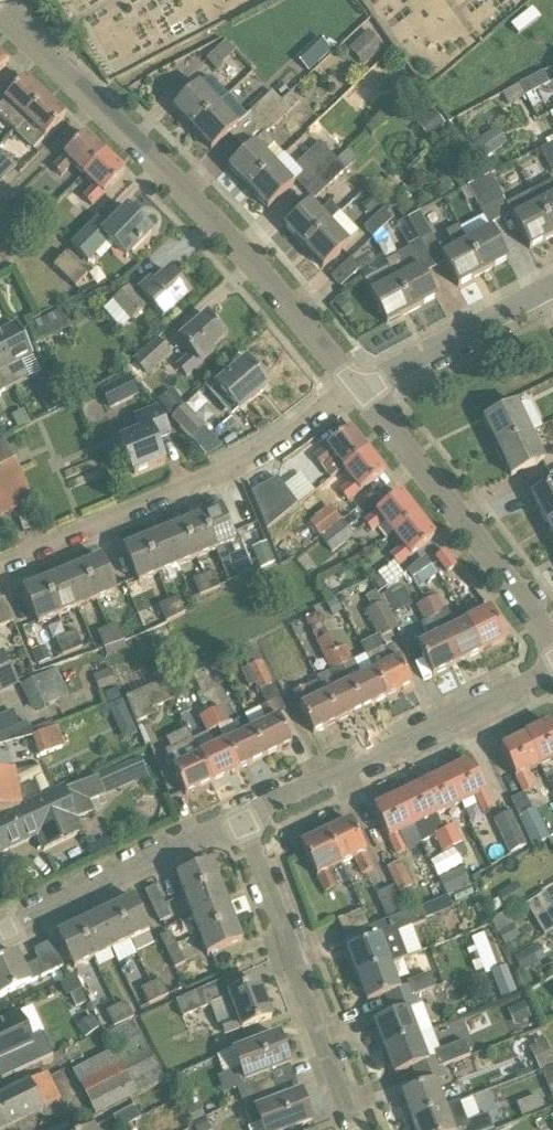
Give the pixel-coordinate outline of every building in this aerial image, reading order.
[(512,26),(519,35),(539,19),(532,10),(512,26)] [(369,32),(349,50),(365,67),(384,49),(369,32)] [(310,72),(330,49),(316,36),(295,59),(310,72)] [(235,52),(225,43),(206,61),(215,71),(235,52)] [(9,65),(0,57),(0,74),(9,65)] [(544,73),(520,85),(527,97),(550,84),(544,73)] [(228,96),(209,77),(200,86),(198,85),(173,109),(193,130),(228,96)] [(25,80),(0,107),(0,118),(15,132),(46,99),(25,80)] [(510,107),(527,97),(520,85),(503,95),(510,107)] [(273,91),(252,110),(262,120),(282,102),(273,91)] [(291,94),(282,102),(262,120),(271,130),(300,103),(291,94)] [(248,117),(247,116),(228,96),(193,130),(212,151),(248,117)] [(46,99),(15,132),(34,151),(65,118),(46,99)] [(435,112),(418,125),(429,139),(446,126),(435,112)] [(248,190),(274,165),(265,156),(275,146),(265,135),(229,169),(248,190)] [(85,136),(53,169),(61,177),(74,165),(84,176),(104,155),(85,136)] [(486,137),(472,148),(468,143),(464,146),(479,165),(497,152),(486,137)] [(320,144),(295,166),(303,174),(296,182),(305,192),(337,161),(320,144)] [(551,145),(540,151),(552,174),(552,148),(551,145)] [(0,150),(0,185),(18,167),(0,150)] [(305,192),(314,201),(358,160),(348,151),(337,161),(305,192)] [(124,175),(104,155),(84,176),(94,186),(83,198),(92,207),(124,175)] [(293,186),(274,165),(248,190),(268,210),(293,186)] [(492,175),(480,181),(493,205),(505,199),(492,175)] [(481,211),(493,205),(480,181),(468,188),(481,211)] [(538,206),(552,234),(552,198),(538,206)] [(361,207),(370,216),(378,208),(369,199),(361,207)] [(304,248),(329,224),(340,214),(330,203),(319,214),(310,204),(284,228),(304,248)] [(513,219),(529,250),(552,238),(552,234),(538,206),(513,219)] [(127,209),(107,230),(103,234),(111,242),(127,259),(152,234),(127,209)] [(393,220),(383,210),(363,229),(374,239),(393,220)] [(483,275),(467,243),(444,256),(420,213),(408,219),(433,268),(444,262),(458,288),(483,275)] [(433,268),(408,219),(397,225),(410,250),(385,263),(389,269),(388,269),(412,313),(437,299),(424,274),(433,268)] [(107,230),(97,220),(72,246),(89,263),(111,242),(103,234),(107,230)] [(349,246),(329,224),(304,248),(323,269),(349,246)] [(492,230),(467,243),(483,275),(508,261),(492,230)] [(66,255),(54,268),(76,289),(88,276),(66,255)] [(360,270),(351,260),(332,278),(341,288),(360,270)] [(412,313),(388,269),(387,270),(364,282),(387,326),(412,313)] [(189,296),(170,274),(155,287),(151,283),(135,297),(128,289),(114,301),(130,320),(150,304),(163,319),(189,296)] [(355,311),(343,298),(335,304),(347,318),(355,311)] [(69,328),(61,311),(29,326),(37,343),(69,328)] [(226,339),(207,317),(181,340),(192,353),(176,367),(187,379),(215,354),(212,351),(226,339)] [(0,335),(0,358),(15,387),(30,379),(21,362),(33,356),(18,326),(0,335)] [(172,355),(159,340),(135,362),(148,377),(172,355)] [(15,387),(0,358),(0,394),(15,387)] [(246,363),(237,371),(230,364),(212,380),(240,413),(269,388),(246,363)] [(137,395),(130,378),(103,391),(111,408),(137,395)] [(63,407),(53,387),(39,393),(49,414),(63,407)] [(160,401),(170,416),(185,406),(174,391),(160,401)] [(498,450),(531,434),(517,406),(484,421),(498,450)] [(170,436),(158,407),(134,417),(140,431),(120,440),(134,475),(165,463),(156,442),(170,436)] [(186,408),(174,418),(191,437),(202,427),(186,408)] [(25,410),(13,417),(19,429),(31,423),(25,410)] [(350,430),(329,447),(314,459),(321,468),(331,480),(343,470),(367,452),(350,430)] [(531,434),(498,450),(511,477),(544,462),(531,434)] [(33,500),(15,470),(2,444),(0,445),(0,517),(33,500)] [(367,452),(343,470),(353,483),(340,493),(348,502),(384,474),(367,452)] [(277,478),(252,492),(256,502),(266,531),(267,530),(299,505),(277,478)] [(532,498),(547,525),(552,522),(552,487),(532,498)] [(417,517),(400,495),(364,523),(372,533),(385,523),(394,535),(417,517)] [(341,522),(330,508),(310,524),(320,537),(341,522)] [(201,517),(216,552),(227,548),(235,545),(221,509),(201,517)] [(182,525),(197,560),(216,552),(201,517),(182,525)] [(417,517),(394,535),(403,547),(391,557),(399,567),(434,539),(417,517)] [(343,522),(321,539),(332,553),(355,537),(343,522)] [(163,533),(177,568),(197,560),(182,525),(163,533)] [(143,541),(158,576),(177,568),(163,533),(143,541)] [(143,541),(124,549),(138,584),(158,576),(143,541)] [(260,569),(262,569),(274,563),(266,544),(252,550),(260,569)] [(445,552),(436,558),(448,573),(456,567),(445,552)] [(82,567),(96,601),(116,593),(101,559),(82,567)] [(424,560),(407,572),(417,588),(435,576),(424,560)] [(233,563),(223,567),(230,583),(240,579),(233,563)] [(82,567),(63,575),(77,609),(96,601),(82,567)] [(214,573),(204,577),(211,593),(221,589),(214,573)] [(63,575),(43,583),(57,617),(77,609),(63,575)] [(373,581),(381,592),(387,586),(379,576),(373,581)] [(211,593),(204,577),(194,581),(201,597),(211,593)] [(43,583),(24,591),(38,625),(57,617),(43,583)] [(404,586),(386,594),(395,614),(413,606),(404,586)] [(373,610),(384,605),(378,592),(367,598),(373,610)] [(169,603),(176,619),(186,614),(179,598),(169,603)] [(466,623),(455,629),(447,612),(443,614),(435,599),(427,603),(444,634),(459,664),(482,653),(466,623)] [(14,622),(5,600),(0,602),(0,627),(14,622)] [(341,612),(336,602),(328,607),(333,617),(341,612)] [(169,603),(159,607),(167,624),(176,619),(169,603)] [(444,634),(427,603),(418,607),(425,623),(422,625),(429,639),(418,646),(433,677),(459,664),(444,634)] [(373,610),(367,613),(379,638),(397,629),(384,605),(373,610)] [(491,611),(466,623),(482,653),(506,642),(491,611)] [(306,620),(308,626),(315,628),(321,625),(316,615),(306,620)] [(118,625),(108,629),(115,646),(125,641),(118,625)] [(115,646),(108,629),(99,633),(105,650),(115,646)] [(334,655),(336,654),(324,630),(313,635),(317,644),(331,673),(317,679),(325,695),(338,723),(363,711),(334,655)] [(76,633),(66,637),(73,653),(83,649),(76,633)] [(73,653),(66,637),(56,641),(63,657),(73,653)] [(391,645),(386,648),(367,657),(375,671),(373,672),(387,699),(412,687),(391,645)] [(373,672),(361,678),(353,661),(351,662),(345,649),(336,654),(334,655),(363,711),(387,699),(373,672)] [(0,656),(0,688),(17,680),(4,654),(0,656)] [(261,663),(249,668),(257,684),(262,692),(273,686),(261,663)] [(250,688),(257,684),(249,668),(242,672),(250,688)] [(54,670),(43,676),(24,686),(36,712),(68,697),(54,670)] [(112,672),(95,679),(99,691),(117,684),(112,672)] [(165,683),(126,699),(137,724),(154,717),(152,711),(173,702),(165,683)] [(338,723),(325,695),(311,702),(304,687),(293,693),(313,735),(338,723)] [(128,712),(123,701),(109,708),(112,715),(119,716),(128,712)] [(272,703),(261,709),(268,723),(252,730),(265,758),(292,745),(272,703)] [(0,715),(0,745),(26,734),(15,708),(0,715)] [(221,709),(211,714),(219,728),(228,723),(221,709)] [(219,728),(211,714),(201,719),(208,732),(219,728)] [(526,737),(540,767),(552,760),(552,731),(550,725),(526,737)] [(58,727),(31,738),(39,758),(66,747),(58,727)] [(265,758),(252,730),(226,743),(239,771),(265,758)] [(501,749),(524,794),(527,793),(533,790),(525,774),(540,767),(526,737),(501,749)] [(200,756),(193,742),(174,751),(166,755),(186,796),(213,783),(200,756)] [(216,748),(200,756),(213,783),(239,771),(226,743),(216,748)] [(148,777),(139,759),(116,770),(124,787),(148,777)] [(471,763),(447,775),(461,804),(474,798),(482,814),(493,809),(471,763)] [(21,808),(17,790),(14,773),(0,776),(0,815),(10,813),(21,808)] [(447,775),(423,787),(437,816),(461,804),(447,775)] [(94,814),(90,803),(104,797),(98,779),(65,791),(64,790),(0,820),(0,855),(37,837),(43,851),(81,834),(76,820),(94,814)] [(423,787),(398,799),(412,827),(419,845),(435,838),(434,837),(444,832),(437,816),(423,787)] [(398,799),(374,810),(396,855),(407,850),(399,834),(412,827),(398,799)] [(519,817),(534,847),(552,837),(552,823),(545,807),(537,811),(536,809),(519,817)] [(512,813),(494,822),(510,855),(528,846),(512,813)] [(326,833),(341,866),(355,859),(363,876),(373,871),(351,822),(326,833)] [(454,826),(445,832),(453,848),(454,848),(463,843),(454,826)] [(453,848),(445,832),(444,832),(434,837),(435,838),(442,854),(453,848)] [(326,833),(301,845),(325,894),(336,889),(328,872),(341,866),(326,833)] [(95,836),(86,840),(92,854),(112,846),(108,838),(98,842),(95,836)] [(465,846),(463,843),(454,848),(459,858),(460,858),(468,854),(465,846)] [(212,864),(177,877),(184,897),(220,883),(212,864)] [(400,864),(388,869),(400,893),(412,888),(400,864)] [(470,886),(463,870),(440,881),(447,897),(470,886)] [(220,883),(184,897),(192,917),(228,903),(220,883)] [(507,910),(526,899),(518,885),(499,896),(507,910)] [(156,888),(145,893),(153,908),(163,903),(156,888)] [(393,888),(377,896),(388,920),(404,912),(393,888)] [(114,908),(131,942),(150,933),(133,898),(114,908)] [(399,934),(427,923),(426,920),(453,910),(448,899),(422,910),(421,908),(361,933),(362,935),(366,945),(348,952),(357,977),(390,965),(390,966),(408,958),(399,934)] [(490,906),(494,913),(503,908),(499,900),(490,906)] [(153,908),(160,924),(171,919),(163,903),(153,908)] [(228,903),(192,917),(199,937),(235,923),(228,903)] [(95,917),(112,951),(131,942),(114,908),(95,917)] [(552,933),(552,910),(535,921),(545,937),(552,933)] [(363,911),(338,921),(345,937),(369,927),(363,911)] [(95,917),(77,926),(93,959),(112,951),(95,917)] [(235,923),(199,937),(207,956),(243,942),(235,923)] [(77,926),(58,935),(74,968),(93,959),(77,926)] [(514,926),(499,934),(505,946),(520,937),(514,926)] [(485,973),(492,971),(501,992),(518,985),(510,964),(504,967),(489,930),(471,938),(485,973)] [(171,934),(161,938),(168,954),(178,949),(171,934)] [(35,951),(40,961),(24,969),(17,955),(0,963),(0,999),(51,974),(55,983),(67,978),(63,968),(64,968),(52,943),(35,951)] [(176,970),(186,965),(178,949),(168,954),(176,970)] [(522,973),(539,965),(530,949),(514,957),(522,973)] [(357,977),(367,1003),(386,996),(389,1006),(414,997),(436,988),(431,976),(410,984),(410,987),(400,991),(390,966),(390,965),(357,977)] [(152,985),(159,1001),(169,996),(161,980),(152,985)] [(223,982),(177,1003),(184,1018),(230,998),(223,982)] [(259,984),(229,995),(238,1018),(221,1025),(225,1036),(242,1029),(243,1030),(272,1019),(259,984)] [(152,985),(142,990),(149,1006),(159,1001),(152,985)] [(71,996),(77,1009),(88,1003),(82,991),(71,996)] [(423,1006),(418,1007),(414,997),(389,1006),(393,1017),(375,1024),(385,1049),(417,1037),(417,1036),(432,1031),(423,1006)] [(117,1008),(125,1024),(135,1019),(127,1003),(117,1008)] [(515,1027),(532,1019),(525,1004),(508,1012),(515,1027)] [(117,1008),(107,1012),(115,1029),(125,1024),(117,1008)] [(0,1023),(0,1062),(8,1058),(15,1074),(54,1057),(43,1035),(31,1040),(18,1014),(0,1023)] [(85,1039),(100,1027),(92,1017),(77,1029),(85,1039)] [(133,1022),(104,1036),(121,1065),(81,1085),(96,1117),(166,1082),(133,1022)] [(290,1066),(279,1037),(235,1054),(234,1049),(217,1057),(224,1076),(232,1073),(242,1100),(277,1087),(272,1073),(290,1066)] [(434,1053),(437,1059),(427,1063),(417,1037),(385,1049),(395,1075),(412,1068),(416,1077),(441,1068),(470,1057),(465,1042),(434,1053)] [(544,1037),(534,1042),(536,1046),(530,1049),(540,1071),(552,1065),(552,1056),(544,1037)] [(435,1084),(446,1080),(441,1068),(416,1077),(420,1089),(403,1095),(412,1120),(445,1108),(435,1084)] [(551,1077),(552,1082),(552,1068),(542,1073),(545,1080),(551,1077)] [(48,1075),(0,1098),(0,1129),(1,1129),(60,1101),(48,1075)] [(283,1102),(277,1087),(242,1100),(252,1127),(249,1129),(295,1129),(312,1124),(301,1095),(283,1102)] [(412,1120),(416,1129),(494,1129),(489,1116),(468,1124),(460,1102),(445,1109),(445,1108),(412,1120)] [(193,1124),(205,1118),(198,1104),(186,1110),(193,1124)] [(135,1107),(114,1119),(120,1129),(121,1129),(141,1120),(135,1107)] [(193,1125),(195,1129),(211,1129),(206,1119),(193,1125)]
